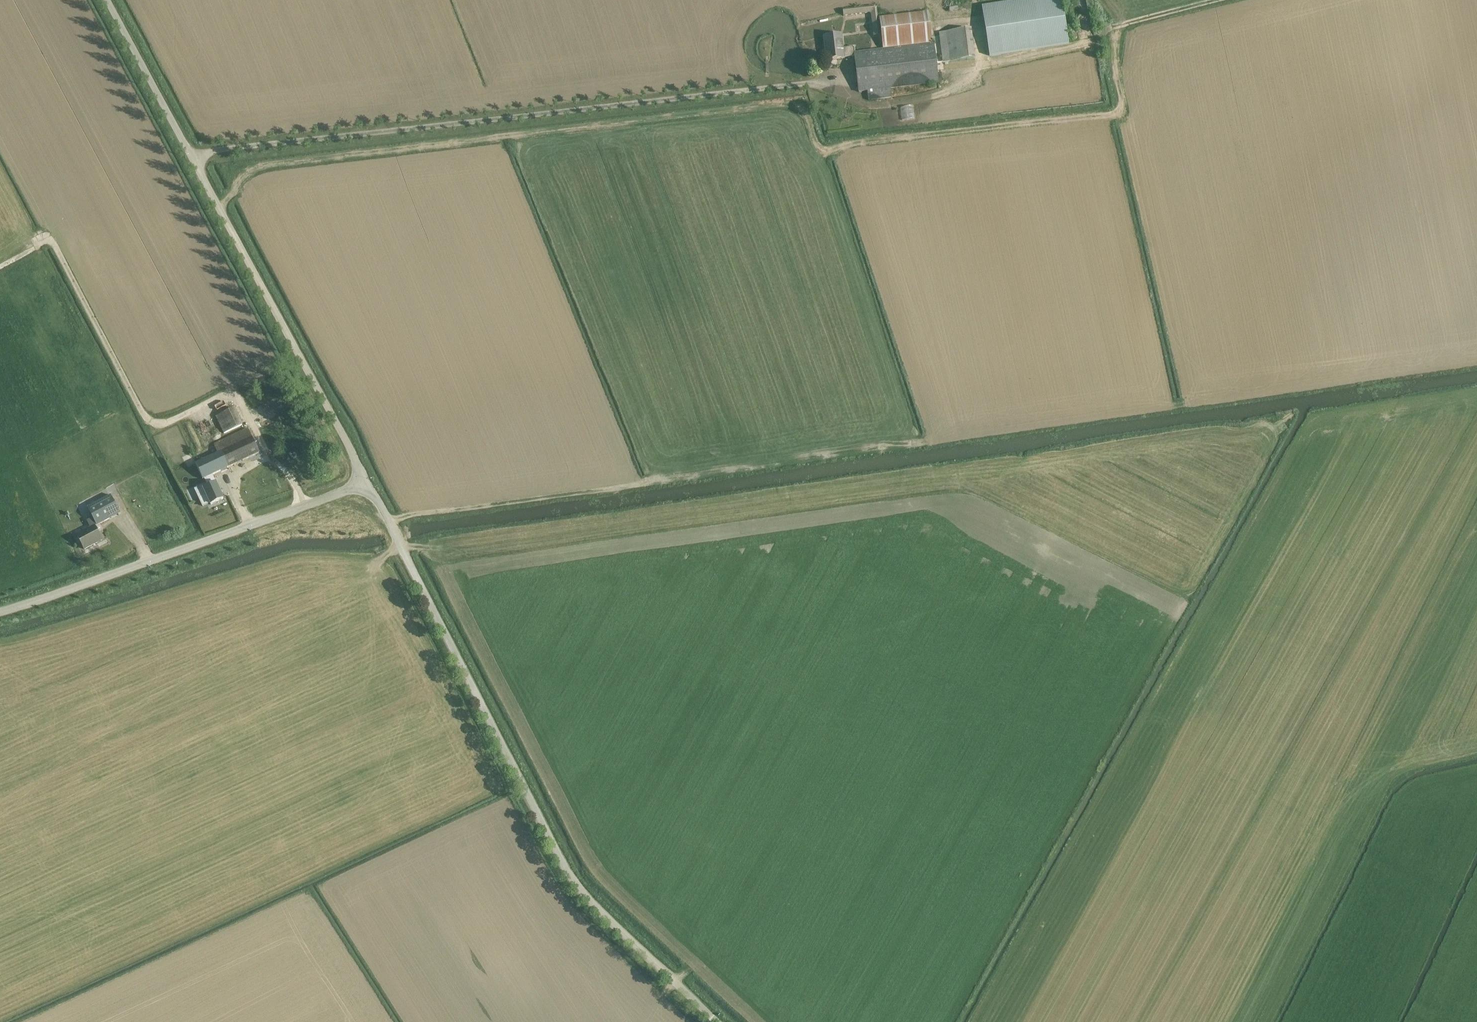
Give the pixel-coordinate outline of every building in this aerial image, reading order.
[(982,6),(990,56),(1069,44),(1062,0),(1020,0),(982,6)] [(870,14),(873,36),(880,35),(876,7),(875,6),(842,10),(843,16),(869,13),(870,14)] [(868,91),(869,100),(892,98),(891,88),(939,83),(934,43),(933,43),(929,11),(879,17),(883,48),(855,52),(854,46),(843,48),(841,34),(825,36),(827,60),(844,58),(854,56),(859,92),(868,91)] [(971,28),(939,32),(943,62),(975,58),(971,28)] [(989,98),(978,102),(981,115),(993,111),(989,98)] [(243,425),(235,408),(215,417),(224,435),(243,425)] [(77,535),(84,549),(102,540),(95,526),(96,525),(120,513),(111,495),(158,470),(129,414),(15,473),(44,530),(87,507),(92,517),(86,521),(90,528),(77,535)] [(203,489),(210,504),(223,498),(216,483),(212,475),(259,453),(247,428),(196,452),(200,461),(195,463),(202,480),(206,487),(203,489)]
